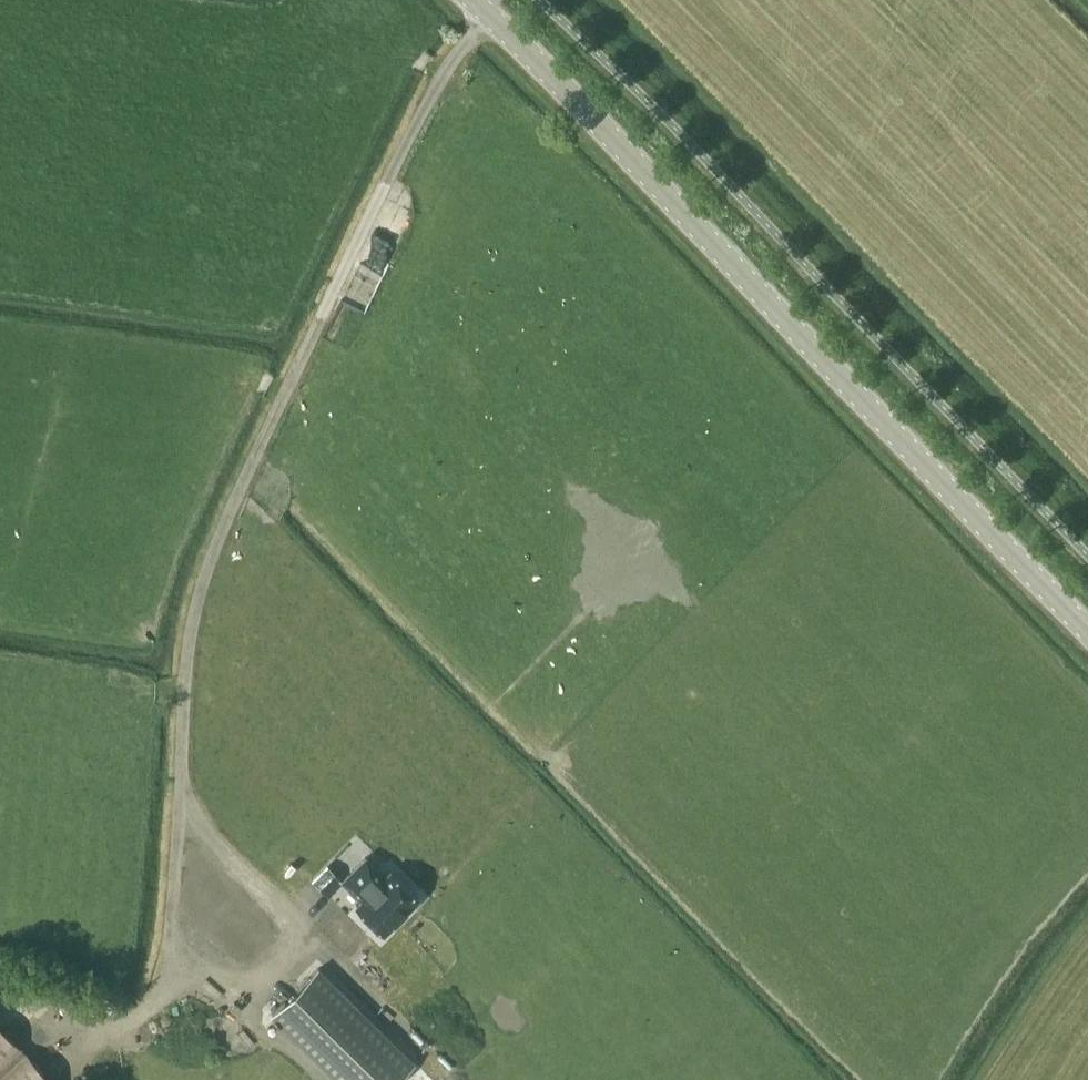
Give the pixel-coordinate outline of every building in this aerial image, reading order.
[(365,856),(342,879),(361,898),(356,904),(384,932),(418,897),(390,869),(384,875),(365,856)] [(272,1013),(339,1079),(394,1079),(413,1061),(318,967),(272,1013)] [(0,1028),(0,1079),(50,1079),(0,1028)]
